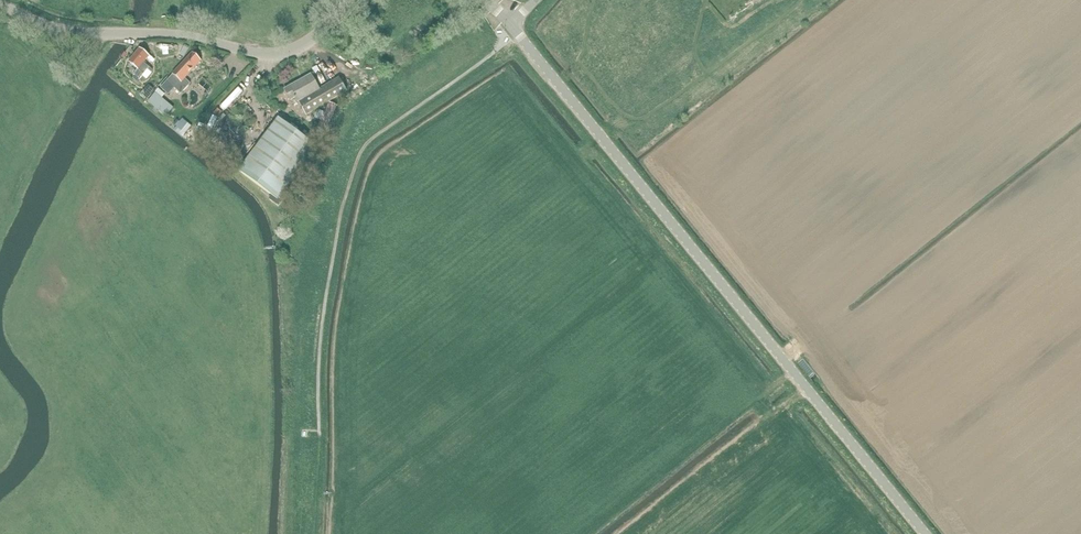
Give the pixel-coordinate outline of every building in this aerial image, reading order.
[(150,68),(144,63),(149,57),(140,49),(129,62),(138,69),(134,75),(140,80),(150,68)] [(191,84),(190,83),(185,78),(189,73),(190,73),(200,62),(192,54),(167,81),(181,94),(191,84)] [(319,89),(316,83),(311,75),(291,87),(285,91),(291,101),(296,98),(306,115),(313,111),(348,91),(340,77),(319,89)] [(149,85),(140,95),(146,99),(154,89),(149,85)] [(148,102),(166,117),(174,108),(162,98),(165,95),(159,89),(148,102)] [(216,101),(202,117),(208,123),(223,107),(216,101)] [(320,110),(316,118),(321,120),(318,128),(326,132),(338,106),(329,102),(325,112),(320,110)] [(278,119),(239,171),(272,196),(269,200),(279,207),(291,191),(287,188),(317,148),(278,119)] [(176,121),(173,124),(181,130),(180,132),(184,136),(192,127),(183,120),(180,123),(176,121)] [(199,128),(195,140),(200,142),(203,130),(199,128)]
